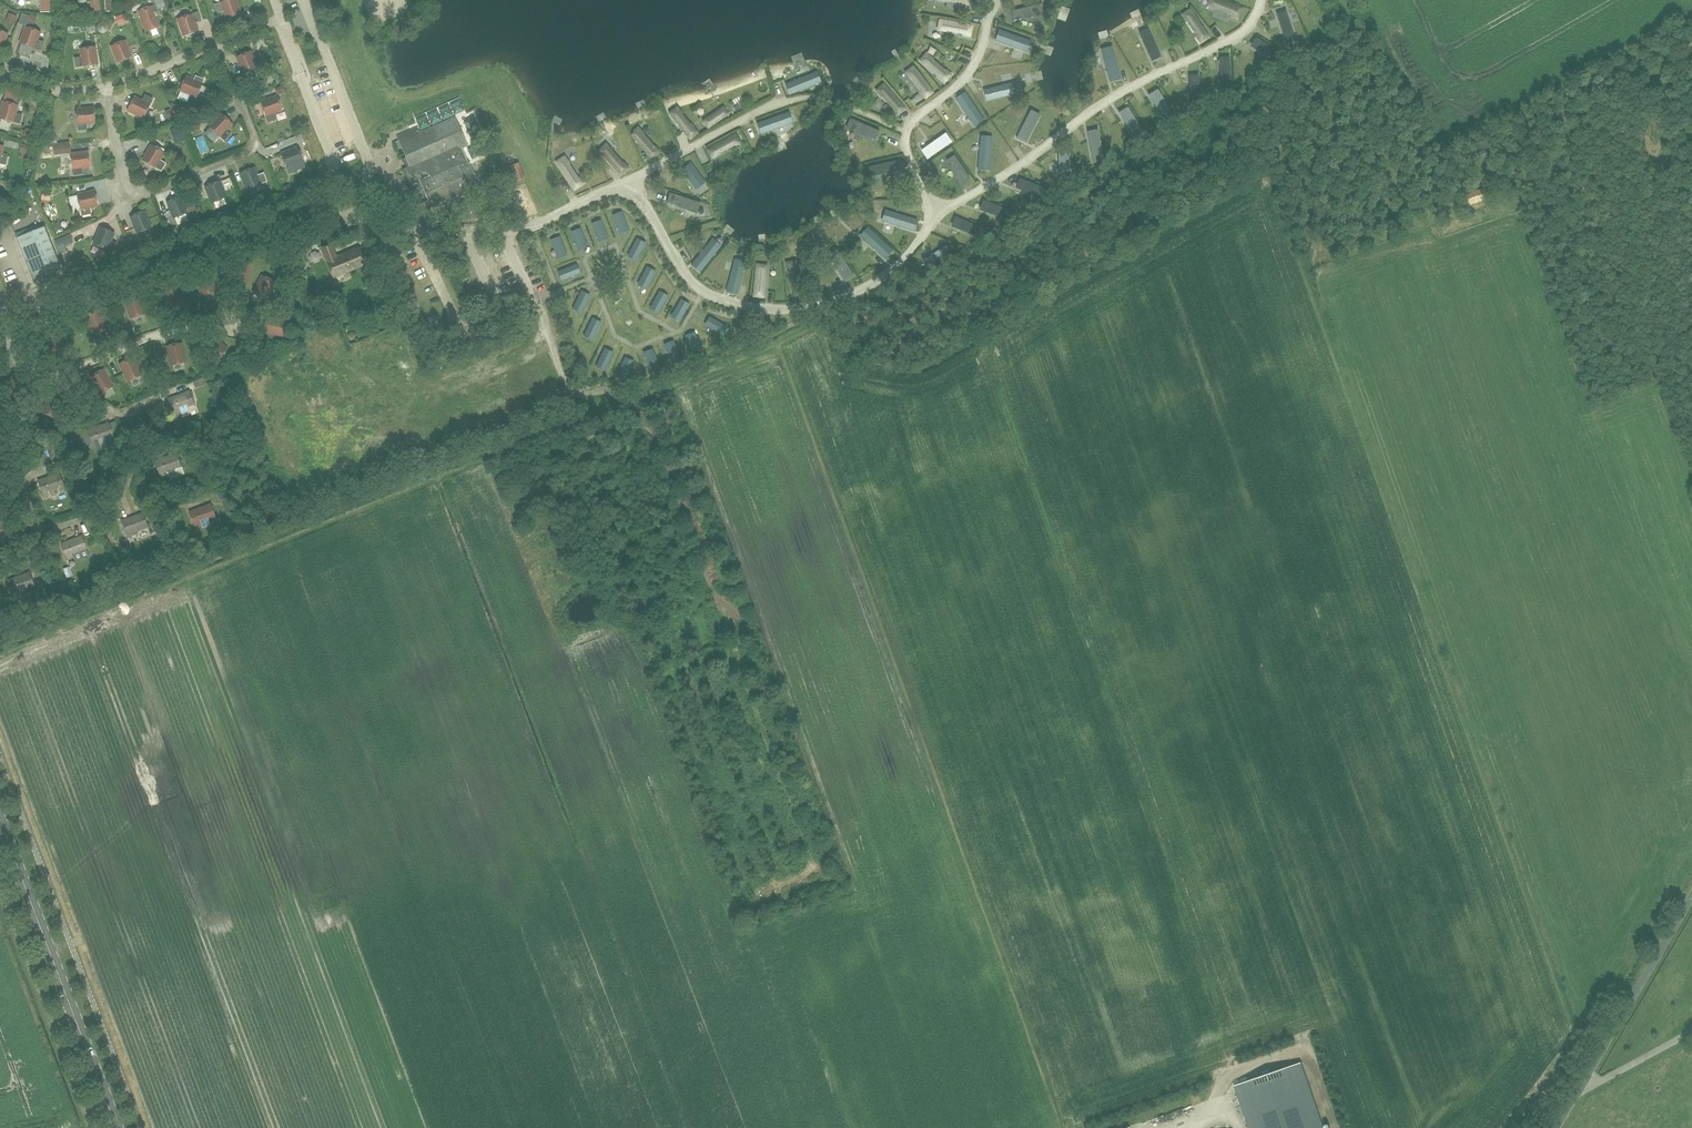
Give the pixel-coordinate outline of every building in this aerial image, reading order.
[(165,6),(163,0),(158,0),(155,1),(158,9),(165,6)] [(236,0),(226,0),(214,5),(218,13),(224,11),(227,18),(241,13),(236,0)] [(1219,0),(1209,0),(1207,6),(1215,9),(1215,8),(1231,15),(1231,16),(1237,18),(1240,12),(1238,12),(1240,8),(1219,0)] [(1324,20),(1332,15),(1323,0),(1311,0),(1324,20)] [(1042,4),(1010,11),(1013,21),(1025,18),(1026,19),(1026,17),(1042,13),(1040,5),(1042,4)] [(145,32),(160,26),(153,6),(138,12),(145,32)] [(1191,11),(1188,13),(1187,11),(1181,15),(1186,22),(1187,21),(1197,36),(1196,36),(1200,42),(1205,39),(1204,38),(1207,35),(1191,11)] [(184,36),(197,31),(195,23),(201,21),(198,12),(178,19),(184,36)] [(1296,40),(1288,17),(1278,20),(1286,44),(1296,40)] [(970,36),(971,30),(969,29),(970,25),(939,20),(937,30),(946,31),(946,30),(963,33),(963,34),(970,36)] [(93,32),(92,24),(83,25),(84,33),(93,32)] [(40,50),(43,42),(37,40),(40,32),(26,27),(20,43),(40,50)] [(1028,40),(999,30),(995,40),(1025,50),(1028,40)] [(1141,39),(1152,61),(1161,57),(1151,34),(1141,39)] [(118,62),(131,57),(125,41),(111,46),(118,62)] [(1276,63),(1282,54),(1261,41),(1255,50),(1276,63)] [(76,67),(97,64),(95,47),(80,49),(82,57),(75,58),(76,67)] [(1112,49),(1102,52),(1110,82),(1120,79),(1112,49)] [(253,59),(250,51),(237,57),(243,73),(263,65),(260,57),(253,59)] [(945,79),(946,80),(951,75),(945,70),(945,71),(932,60),(933,59),(926,53),(920,61),(943,81),(945,79)] [(1231,88),(1230,64),(1219,64),(1221,89),(1231,88)] [(925,99),(930,95),(929,94),(932,91),(913,66),(905,72),(910,79),(911,78),(921,92),(920,93),(921,93),(925,99)] [(196,97),(204,79),(195,76),(194,80),(186,76),(180,90),(196,97)] [(817,78),(786,82),(788,94),(819,90),(817,78)] [(1189,82),(1190,107),(1201,106),(1199,81),(1189,82)] [(1013,83),(983,90),(986,100),(1016,93),(1013,83)] [(898,115),(902,111),(901,110),(904,107),(883,84),(876,90),(881,97),(882,96),(894,109),(893,110),(898,115)] [(144,118),(153,99),(145,95),(142,101),(134,97),(128,110),(144,118)] [(966,95),(957,100),(975,126),(983,120),(966,95)] [(1160,95),(1152,100),(1164,121),(1173,116),(1160,95)] [(268,122),(276,119),(274,113),(282,110),(277,96),(261,102),(268,122)] [(22,115),(15,113),(17,105),(3,101),(0,115),(0,119),(20,123),(22,115)] [(677,107),(669,113),(688,137),(691,134),(692,136),(697,132),(693,127),(692,128),(682,114),(677,107)] [(703,121),(708,128),(728,114),(723,107),(703,121)] [(78,131),(87,130),(87,123),(95,122),(94,108),(76,109),(78,131)] [(1131,112),(1122,118),(1135,139),(1144,133),(1131,112)] [(225,141),(231,135),(226,130),(232,124),(221,114),(209,126),(225,141)] [(1028,116),(1016,138),(1026,142),(1037,120),(1028,116)] [(466,144),(463,138),(454,118),(420,133),(417,127),(397,136),(406,156),(411,166),(406,168),(404,169),(420,205),(418,206),(421,213),(428,210),(427,208),(433,205),(459,194),(479,185),(475,177),(469,164),(462,146),(466,144)] [(786,118),(758,128),(762,138),(790,128),(786,118)] [(875,140),(879,131),(850,118),(850,119),(851,119),(847,128),(863,134),(862,136),(863,136),(863,135),(875,140)] [(631,135),(651,157),(654,155),(655,156),(660,152),(655,147),(654,147),(642,134),(643,133),(638,127),(633,131),(634,133),(631,135)] [(951,142),(945,133),(931,143),(932,144),(923,150),(928,158),(951,142)] [(736,138),(734,135),(708,149),(710,151),(708,152),(712,158),(721,153),(721,152),(733,146),(734,147),(741,143),(738,137),(736,138)] [(1089,137),(1093,162),(1103,160),(1099,135),(1089,137)] [(991,139),(980,138),(978,169),(988,170),(991,139)] [(598,151),(620,174),(623,171),(624,172),(628,168),(623,163),(623,164),(611,151),(612,150),(606,144),(598,151)] [(161,171),(166,163),(160,160),(164,152),(151,145),(143,160),(161,171)] [(289,174),(297,170),(295,164),(303,161),(297,147),(281,154),(289,174)] [(74,175),(82,174),(82,167),(90,166),(88,152),(71,154),(74,175)] [(962,183),(969,178),(954,155),(953,155),(954,156),(947,161),(953,170),(953,171),(962,183)] [(569,163),(564,156),(556,162),(573,188),(577,186),(578,187),(583,184),(579,178),(578,178),(568,164),(569,163)] [(1058,159),(1059,184),(1069,183),(1069,159),(1058,159)] [(899,160),(875,165),(877,175),(901,170),(899,160)] [(702,178),(691,163),(682,169),(693,185),(702,178)] [(257,175),(254,168),(240,173),(247,189),(267,181),(263,173),(257,175)] [(212,203),(226,197),(219,181),(206,187),(212,203)] [(1049,189),(1025,181),(1022,190),(1042,198),(1045,199),(1046,195),(1049,189)] [(281,187),(284,198),(293,195),(290,184),(281,187)] [(1469,205),(1486,199),(1482,189),(1465,195),(1469,205)] [(82,216),(91,214),(89,207),(98,205),(94,191),(77,195),(82,216)] [(700,203),(670,193),(666,202),(679,206),(679,207),(679,208),(680,206),(696,211),(699,203),(700,203)] [(174,218),(187,213),(181,197),(167,202),(174,218)] [(1012,211),(989,202),(985,212),(1004,219),(1009,221),(1011,215),(1012,211)] [(246,215),(242,206),(236,209),(239,217),(246,215)] [(137,233),(151,227),(144,211),(131,217),(137,233)] [(621,211),(612,215),(615,222),(616,221),(619,229),(623,228),(626,226),(623,218),(624,218),(621,211)] [(887,211),(884,221),(914,230),(917,220),(887,211)] [(206,223),(203,225),(200,219),(194,222),(192,228),(194,235),(208,229),(206,223)] [(984,228),(961,219),(957,229),(974,236),(980,238),(983,231),(984,228)] [(600,220),(592,223),(594,230),(596,230),(599,237),(602,236),(605,235),(602,227),(603,226),(600,220)] [(34,280),(61,269),(44,227),(17,238),(34,280)] [(113,252),(117,244),(111,241),(114,233),(101,227),(94,243),(113,252)] [(178,238),(174,228),(168,230),(172,241),(173,240),(178,238)] [(580,228),(571,231),(574,238),(575,238),(578,245),(582,244),(585,243),(582,235),(583,234),(580,228)] [(869,230),(862,237),(885,258),(892,251),(869,230)] [(61,254),(67,251),(64,246),(73,242),(70,234),(55,240),(61,254)] [(559,236),(550,240),(553,247),(554,246),(557,254),(561,252),(564,251),(561,243),(562,243),(559,236)] [(635,246),(631,253),(634,254),(637,256),(641,248),(642,249),(645,243),(637,238),(634,245),(635,246)] [(711,241),(692,265),(700,272),(719,248),(711,241)] [(336,257),(331,243),(322,246),(327,260),(333,277),(365,264),(359,248),(336,257)] [(142,253),(139,244),(131,248),(134,256),(142,253)] [(928,268),(951,254),(948,250),(946,246),(933,254),(933,255),(925,260),(929,267),(928,268)] [(840,255),(831,260),(845,281),(853,276),(840,255)] [(248,283),(251,264),(237,261),(233,280),(248,283)] [(796,261),(790,262),(790,264),(786,264),(792,293),(796,293),(796,294),(802,293),(801,286),(800,286),(797,269),(798,269),(796,261)] [(734,262),(726,292),(737,294),(744,264),(734,262)] [(754,296),(763,297),(766,266),(757,265),(754,296)] [(564,269),(558,272),(561,281),(568,278),(568,277),(575,274),(574,270),(573,267),(565,270),(564,269)] [(645,274),(641,281),(644,283),(647,284),(651,277),(652,277),(655,271),(647,267),(644,273),(645,274)] [(202,295),(216,291),(210,272),(196,277),(202,295)] [(266,300),(275,282),(262,276),(253,293),(266,300)] [(170,310),(184,304),(177,286),(163,292),(170,310)] [(657,298),(653,305),(656,307),(659,309),(663,301),(664,302),(668,296),(659,291),(656,298),(657,298)] [(131,318),(145,313),(139,295),(125,299),(131,318)] [(576,303),(573,309),(581,313),(584,307),(583,306),(587,299),(584,298),(581,296),(577,303),(576,303)] [(678,306),(674,313),(677,315),(680,317),(685,309),(686,310),(689,304),(681,299),(677,306),(678,306)] [(93,333),(107,327),(100,309),(86,315),(93,333)] [(282,336),(287,322),(268,316),(264,330),(282,336)] [(713,320),(709,326),(717,331),(716,332),(722,335),(727,327),(720,323),(720,324),(713,320)] [(587,330),(584,336),(592,341),(595,334),(594,333),(598,326),(595,325),(592,323),(588,331),(587,330)] [(51,351),(65,345),(56,328),(43,334),(51,351)] [(216,359),(227,349),(214,334),(203,344),(216,359)] [(692,338),(688,339),(692,347),(690,348),(693,354),(702,351),(699,344),(698,344),(695,337),(692,338)] [(172,365),(186,361),(181,342),(167,346),(172,365)] [(671,347),(667,348),(670,356),(669,357),(672,363),(681,360),(678,353),(677,353),(674,345),(671,347)] [(599,360),(596,367),(604,371),(608,364),(607,363),(610,356),(608,355),(604,353),(600,361),(599,360)] [(650,355),(646,356),(650,364),(648,365),(651,371),(660,368),(657,361),(656,361),(653,354),(650,355)] [(128,381),(141,374),(133,357),(120,363),(128,381)] [(620,370),(617,376),(626,380),(629,373),(628,372),(631,365),(628,364),(624,362),(621,370),(620,370)] [(100,393),(113,385),(103,369),(91,376),(100,393)] [(21,395),(32,385),(19,371),(8,380),(21,395)] [(174,415),(181,412),(180,410),(194,404),(189,392),(168,400),(174,415)] [(56,417),(64,399),(50,394),(42,411),(56,417)] [(93,446),(100,444),(99,441),(113,436),(109,423),(88,431),(93,446)] [(161,477),(167,474),(166,472),(181,466),(176,454),(155,462),(161,477)] [(194,459),(197,464),(202,461),(199,456),(194,459)] [(58,495),(59,492),(65,490),(59,474),(38,481),(44,497),(50,494),(50,495),(53,497),(58,495)] [(226,514),(233,511),(228,499),(221,501),(226,514)] [(195,528),(202,525),(201,523),(215,517),(211,505),(190,512),(195,528)] [(151,511),(143,514),(145,520),(153,517),(151,511)] [(127,537),(134,534),(133,532),(147,526),(143,514),(122,522),(127,537)] [(14,532),(9,519),(0,523),(0,537),(14,532)] [(67,560),(73,557),(72,554),(87,549),(82,537),(61,544),(67,560)] [(73,575),(70,566),(63,569),(67,577),(73,575)] [(14,596),(21,594),(20,591),(34,586),(29,573),(8,581),(14,596)] [(74,1003),(79,1001),(74,985),(69,986),(74,1003)] [(1300,1063),(1239,1085),(1235,1087),(1250,1127),(1322,1127),(1300,1063)]
